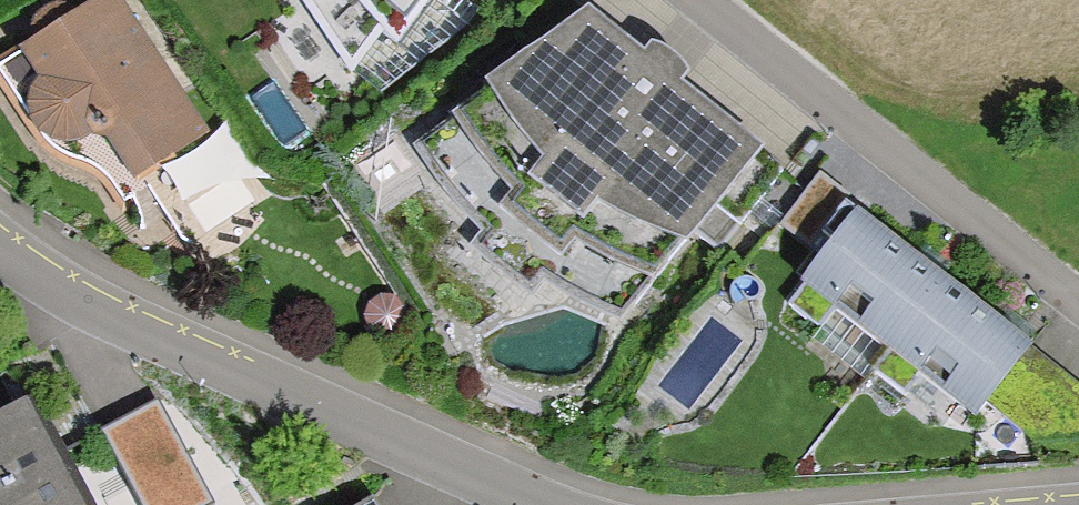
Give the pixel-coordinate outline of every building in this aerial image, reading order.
[(210,128),(124,0),(99,0),(27,50),(44,76),(34,91),(34,106),(40,125),(53,136),(75,138),(101,133),(132,183),(210,128)] [(354,67),(384,25),(400,37),(431,0),(308,0),(354,67)] [(611,319),(757,148),(676,82),(684,75),(678,64),(661,52),(645,45),(636,53),(585,9),(405,146),(451,216),(521,282),(611,319)] [(977,418),(1035,343),(860,209),(802,284),(977,418)] [(26,402),(0,416),(0,504),(81,504),(26,402)] [(149,504),(180,493),(152,415),(120,427),(149,504)] [(372,495),(356,504),(378,504),(372,495)]
